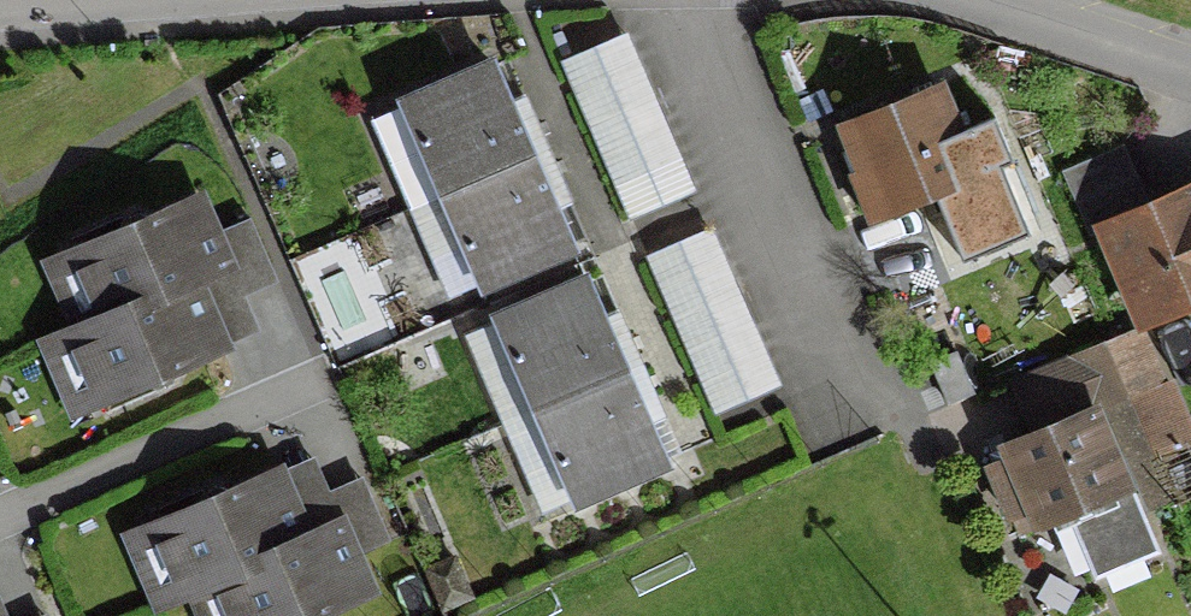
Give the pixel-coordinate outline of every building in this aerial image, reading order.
[(629,47),(571,70),(632,215),(685,195),(629,47)] [(521,145),(487,67),(367,123),(399,197),(432,183),(478,288),(566,250),(534,176),(521,145)] [(936,101),(931,90),(841,127),(859,171),(845,177),(863,221),(877,215),(878,217),(923,199),(951,265),(1026,234),(993,157),(964,89),(936,101)] [(1145,211),(1117,148),(1057,174),(1085,237),(1098,231),(1136,325),(1190,302),(1190,191),(1145,211)] [(193,298),(187,285),(220,270),(213,254),(191,202),(146,221),(133,217),(117,223),(112,236),(67,256),(96,321),(62,336),(92,404),(137,384),(150,389),(166,382),(171,370),(216,350),(193,298)] [(710,240),(659,262),(722,411),(774,390),(710,240)] [(580,283),(492,321),(571,503),(660,465),(626,388),(614,359),(580,283)] [(1151,382),(1131,333),(1065,360),(1087,412),(1000,448),(999,463),(984,470),(1004,519),(1026,510),(1033,526),(1122,489),(1111,463),(1126,457),(1147,505),(1165,498),(1150,462),(1188,445),(1168,399),(1159,379),(1151,382)] [(950,354),(925,365),(943,406),(968,395),(950,354)] [(210,582),(224,615),(316,615),(317,614),(362,594),(338,541),(332,526),(299,541),(277,490),(270,475),(226,494),(213,490),(197,497),(192,509),(147,529),(176,597),(210,582)] [(449,560),(420,573),(437,611),(465,599),(449,560)]
